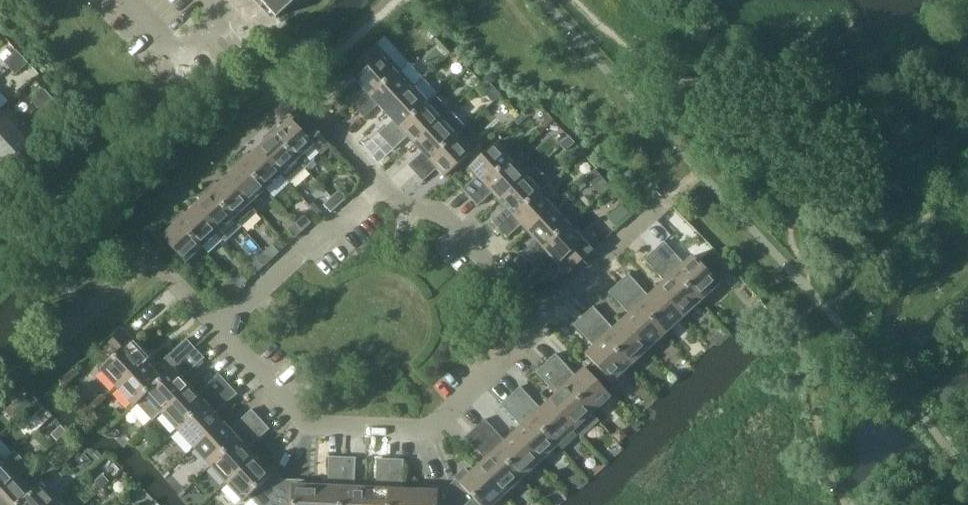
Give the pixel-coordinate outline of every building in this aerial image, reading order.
[(297,0),(259,0),(276,19),(297,0)] [(431,31),(426,35),(431,40),(435,35),(431,31)] [(356,110),(399,71),(375,45),(355,62),(364,72),(355,81),(363,89),(349,102),(356,110)] [(10,69),(22,58),(17,51),(5,63),(10,69)] [(16,75),(28,64),(22,58),(10,69),(16,75)] [(385,113),(422,79),(408,63),(399,71),(356,110),(364,118),(378,106),(385,113)] [(386,142),(428,103),(437,95),(422,79),(385,113),(392,121),(378,134),(386,142)] [(493,87),(485,94),(493,102),(501,95),(493,87)] [(38,108),(50,97),(44,91),(33,102),(38,108)] [(414,145),(443,119),(452,111),(437,95),(428,103),(386,142),(393,150),(407,137),(414,145)] [(44,114),(56,103),(50,97),(38,108),(44,114)] [(452,111),(443,119),(414,145),(421,153),(407,165),(415,174),(457,135),(466,127),(452,111)] [(16,129),(0,112),(0,144),(16,129)] [(522,112),(513,120),(518,126),(527,118),(522,112)] [(545,119),(540,124),(544,129),(554,121),(549,116),(548,114),(543,118),(545,119)] [(278,123),(270,131),(297,161),(305,169),(314,161),(314,158),(311,154),(308,154),(306,155),(305,154),(313,146),(316,150),(321,156),(331,147),(310,123),(301,131),(290,120),(282,127),(278,123)] [(32,147),(16,129),(0,144),(0,159),(9,169),(32,147)] [(265,142),(258,149),(281,175),(289,184),(305,169),(297,161),(270,131),(262,139),(265,142)] [(473,151),(457,135),(415,174),(423,182),(436,169),(444,178),(473,151)] [(569,138),(560,145),(566,152),(574,144),(569,138)] [(470,198),(513,159),(497,142),(469,169),(476,177),(462,190),(470,198)] [(246,153),(238,160),(265,190),(281,175),(258,149),(250,156),(246,153)] [(499,201),(527,175),(513,159),(470,198),(477,206),(492,193),(499,201)] [(233,172),(226,179),(249,204),(265,190),(238,160),(230,168),(233,172)] [(499,230),(542,191),(551,183),(536,167),(527,175),(499,201),(506,209),(492,222),(499,230)] [(215,182),(206,189),(233,219),(242,228),(257,213),(249,204),(226,179),(218,186),(215,182)] [(202,201),(194,208),(218,234),(226,242),(242,228),(233,219),(206,189),(198,197),(202,201)] [(339,206),(347,198),(339,190),(331,198),(339,206)] [(528,233),(556,207),(542,191),(499,230),(507,238),(521,225),(528,233)] [(339,206),(331,198),(323,205),(331,213),(339,206)] [(622,204),(607,218),(616,227),(630,214),(622,204)] [(580,205),(576,209),(581,214),(585,210),(580,205)] [(528,262),(571,223),(556,207),(528,233),(535,241),(521,253),(528,262)] [(183,211),(174,219),(202,248),(218,234),(194,208),(186,215),(183,211)] [(303,231),(311,224),(304,216),(296,223),(303,231)] [(170,230),(162,238),(185,263),(202,248),(174,219),(166,226),(170,230)] [(295,238),(303,231),(296,223),(288,230),(295,238)] [(595,248),(571,223),(528,262),(536,270),(550,257),(566,275),(595,248)] [(663,242),(653,251),(700,302),(718,285),(692,256),(684,264),(663,242)] [(271,260),(279,253),(272,245),(264,252),(271,260)] [(700,302),(653,251),(644,260),(664,282),(656,289),(682,318),(700,302)] [(271,260),(264,252),(256,259),(263,267),(271,260)] [(240,274),(232,281),(240,289),(248,282),(240,274)] [(682,318),(656,289),(648,296),(628,274),(618,283),(665,334),(682,318)] [(232,296),(240,289),(232,281),(224,289),(232,296)] [(665,334),(618,283),(609,292),(629,314),(621,322),(647,350),(665,334)] [(647,350),(621,322),(613,329),(593,307),(583,316),(629,366),(647,350)] [(629,366),(583,316),(573,325),(594,347),(585,355),(611,383),(629,366)] [(113,358),(100,370),(117,388),(145,362),(138,354),(142,350),(123,330),(104,348),(113,358)] [(145,362),(117,388),(134,407),(137,404),(145,396),(195,348),(186,339),(152,370),(145,362)] [(145,396),(137,404),(152,421),(161,413),(190,387),(182,379),(204,358),(195,348),(145,396)] [(555,354),(546,363),(592,414),(610,397),(584,368),(576,376),(555,354)] [(546,363),(536,372),(556,394),(548,402),(575,431),(581,437),(598,421),(592,414),(546,363)] [(190,387),(161,413),(177,431),(228,384),(219,374),(197,394),(190,387)] [(228,384),(177,431),(194,448),(222,422),(215,414),(237,394),(228,384)] [(520,387),(511,396),(557,448),(575,431),(548,402),(540,409),(520,387)] [(511,396),(500,405),(521,427),(513,434),(540,464),(557,448),(511,396)] [(35,403),(25,412),(32,419),(41,411),(35,403)] [(222,422),(194,448),(210,466),(261,420),(252,410),(230,430),(222,422)] [(485,419),(475,428),(523,481),(540,464),(513,434),(505,441),(485,419)] [(261,420),(210,466),(226,484),(255,458),(247,450),(269,429),(261,420)] [(475,428),(465,437),(485,460),(478,467),(505,497),(523,481),(475,428)] [(0,465),(0,494),(18,477),(27,469),(13,453),(4,461),(0,465)] [(316,504),(340,504),(343,458),(330,457),(328,487),(317,486),(316,504)] [(226,484),(243,502),(250,495),(259,504),(270,504),(282,480),(265,461),(262,465),(255,458),(226,484)] [(365,488),(355,488),(356,458),(343,458),(340,504),(364,504),(365,488)] [(364,504),(388,504),(390,460),(377,459),(376,489),(365,488),(364,504)] [(388,504),(412,504),(413,490),(402,490),(404,460),(390,460),(388,504)] [(448,487),(455,504),(497,504),(505,497),(478,467),(470,474),(466,470),(448,487)] [(103,474),(95,482),(101,489),(109,482),(103,474)] [(33,493),(32,492),(18,477),(0,494),(0,504),(20,504),(33,493)] [(270,504),(316,504),(317,486),(306,486),(307,481),(282,480),(270,504)] [(20,504),(52,504),(59,498),(44,481),(32,492),(33,493),(20,504)] [(412,504),(455,504),(448,487),(424,485),(424,491),(413,490),(412,504)]
